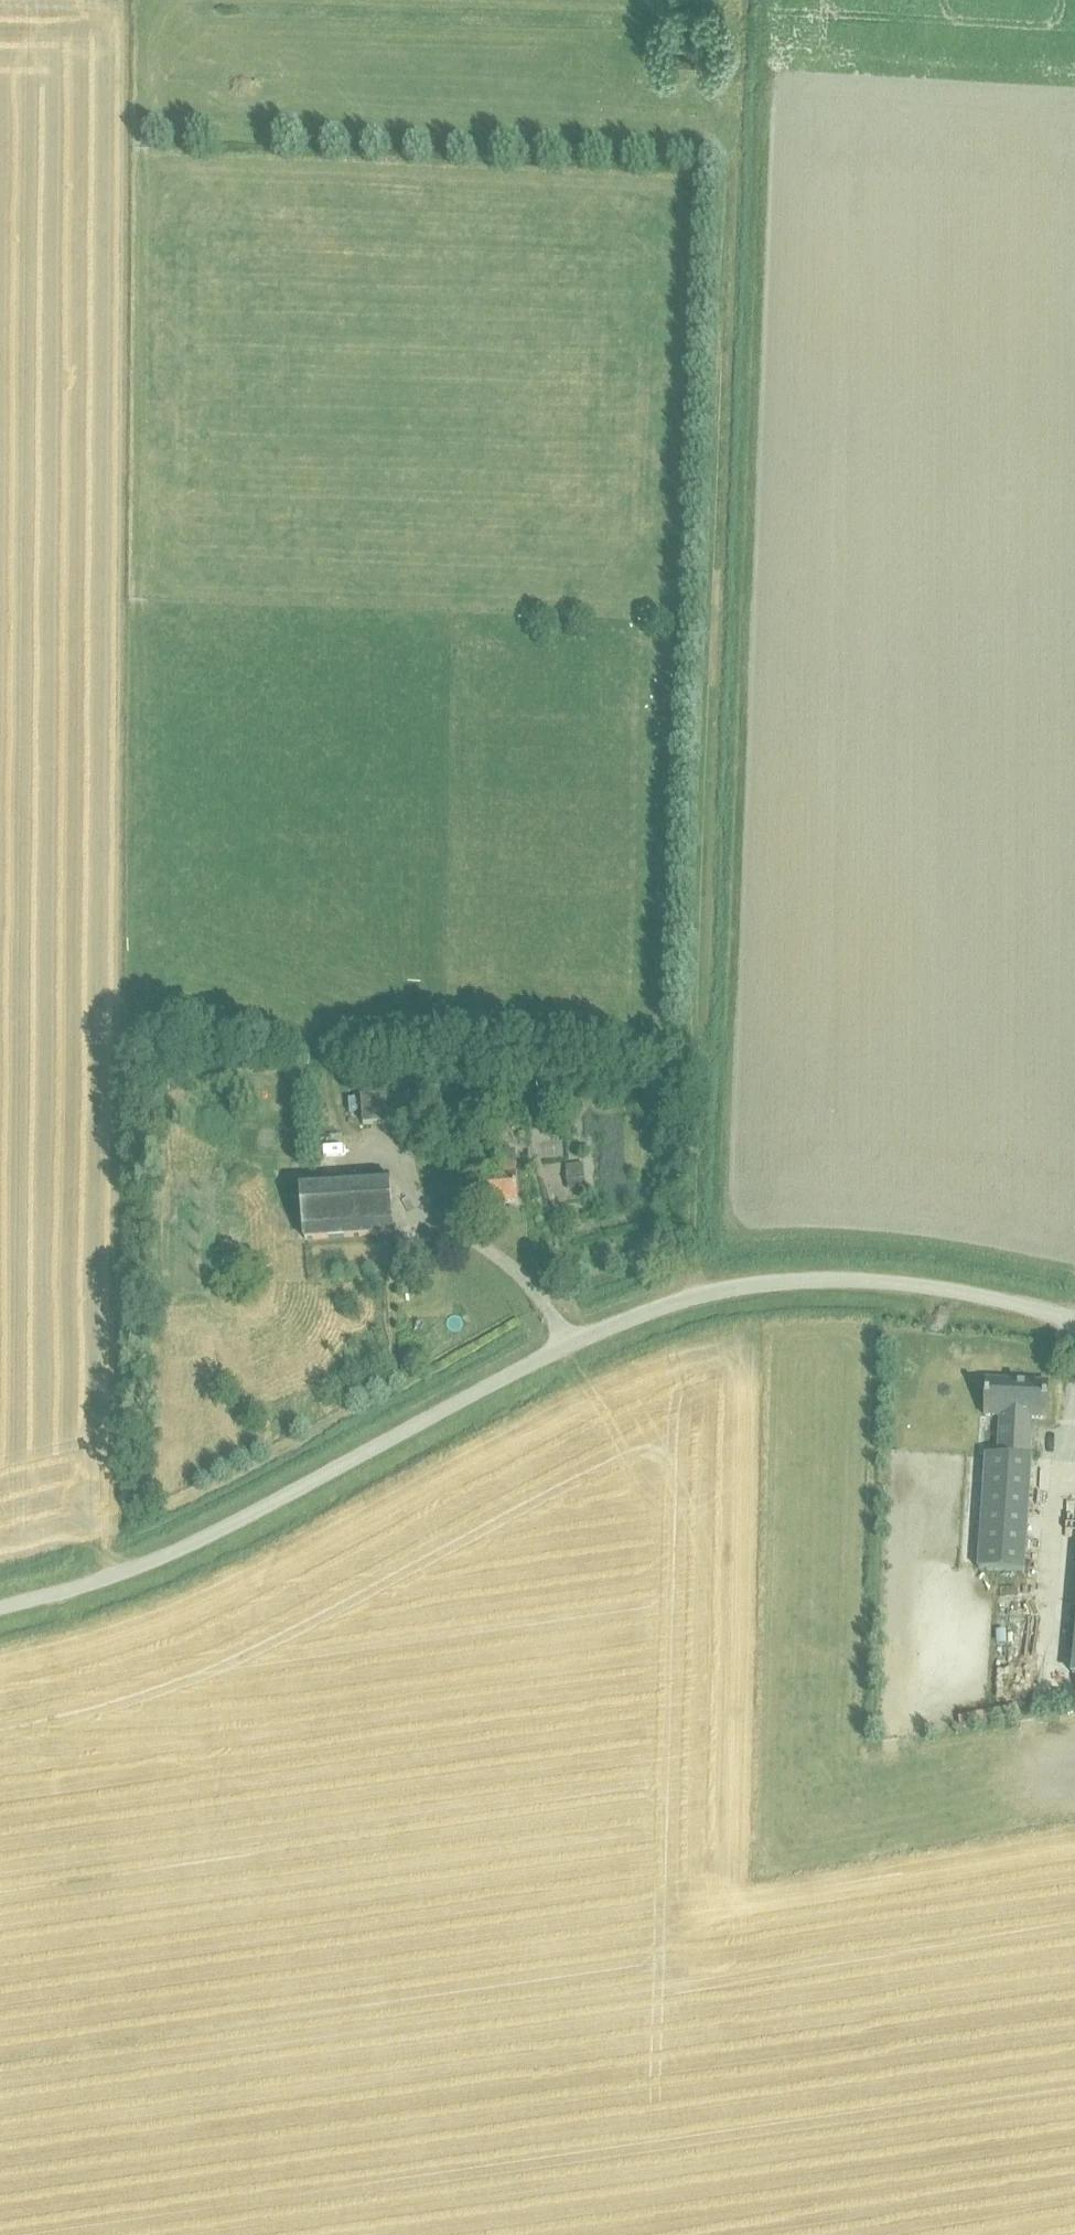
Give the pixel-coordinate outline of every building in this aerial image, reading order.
[(360,1079),(363,1124),(429,1120),(427,1075),(360,1079)] [(509,1080),(508,1097),(521,1097),(522,1080),(509,1080)] [(448,1083),(431,1084),(432,1096),(449,1095),(448,1083)] [(475,1178),(477,1205),(518,1203),(515,1152),(497,1153),(498,1176),(475,1178)] [(566,1189),(584,1188),(583,1172),(565,1173),(566,1189)] [(302,1182),(305,1240),(394,1234),(390,1176),(302,1182)] [(986,1455),(979,1569),(1025,1572),(1034,1421),(1047,1422),(1049,1386),(986,1382),(984,1417),(1009,1419),(1009,1426),(998,1425),(996,1456),(986,1455)] [(900,1387),(894,1404),(904,1408),(910,1391),(900,1387)]
